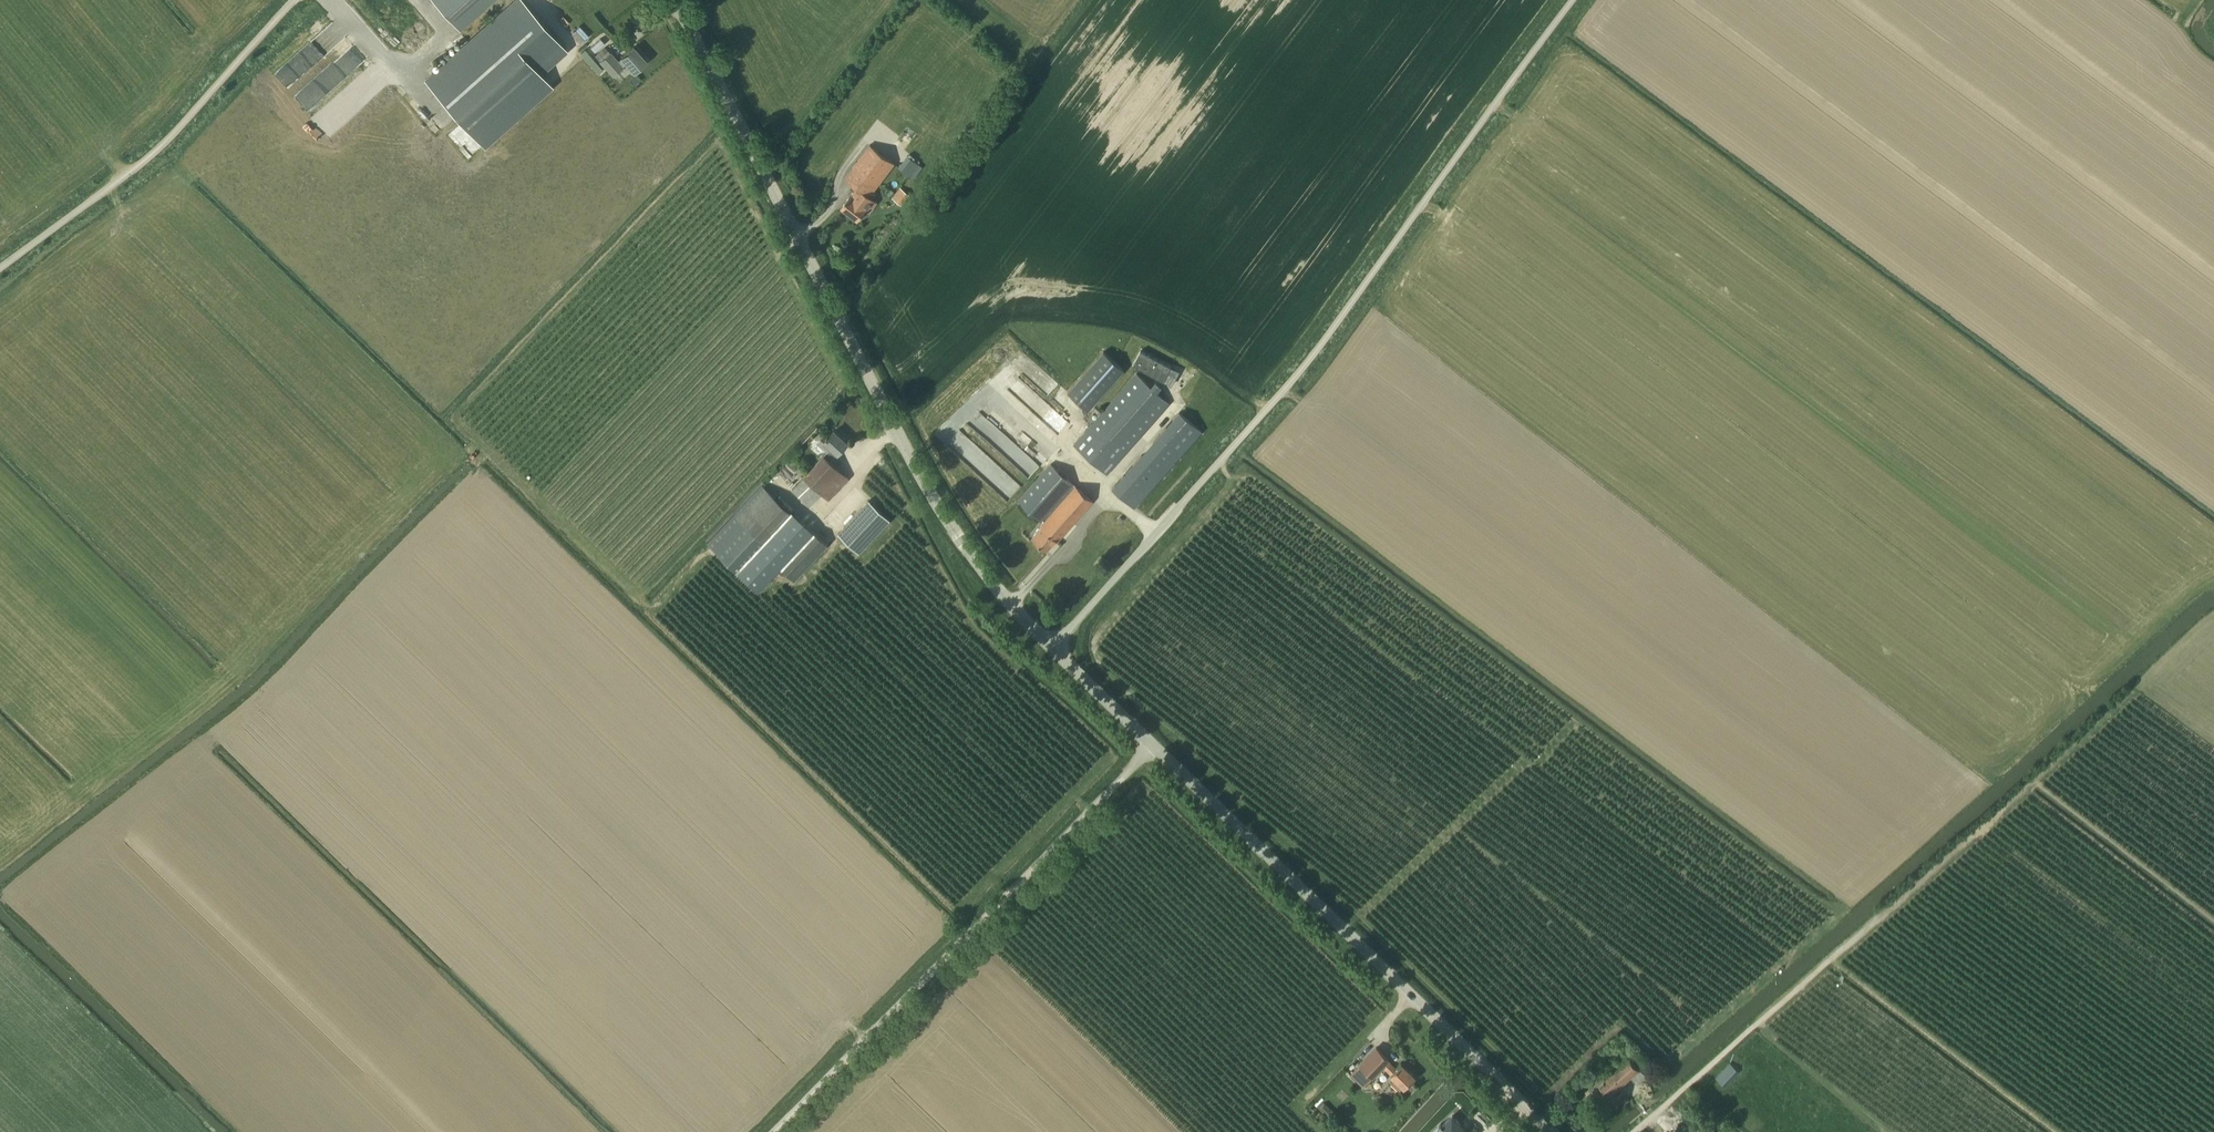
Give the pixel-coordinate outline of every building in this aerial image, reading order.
[(552,85),(540,72),(566,50),(522,0),(516,0),(426,80),(484,145),(552,85)] [(460,32),(496,0),(433,0),(460,32)] [(583,41),(589,35),(579,25),(573,32),(583,41)] [(621,58),(619,60),(611,51),(610,52),(605,47),(595,56),(600,61),(599,62),(613,77),(624,67),(623,66),(626,63),(633,72),(646,60),(634,46),(621,58)] [(581,53),(599,74),(603,70),(585,49),(581,53)] [(844,178),(859,190),(852,198),(850,197),(842,208),(858,220),(865,210),(869,213),(878,202),(870,197),(895,164),(870,144),(844,178)] [(910,195),(900,187),(892,198),(902,205),(910,195)] [(1124,370),(1104,352),(1068,392),(1088,410),(1124,370)] [(1143,354),(1138,364),(1161,377),(1167,367),(1143,354)] [(1028,376),(1048,395),(1058,384),(1038,366),(1028,376)] [(1073,445),(1108,475),(1170,404),(1136,374),(1073,445)] [(1058,435),(1068,424),(1041,399),(1031,410),(1058,435)] [(1202,432),(1179,411),(1111,488),(1135,508),(1202,432)] [(824,455),(831,461),(848,443),(834,431),(828,437),(826,435),(818,443),(828,452),(824,455)] [(824,455),(804,477),(829,500),(849,478),(824,455)] [(1092,501),(1051,463),(1018,500),(1043,523),(1040,526),(1042,527),(1032,538),(1047,551),(1092,501)] [(762,484),(734,514),(708,543),(741,574),(767,545),(783,559),(779,565),(795,580),(829,545),(795,514),(795,515),(762,484)] [(891,520),(868,500),(838,533),(860,553),(891,520)] [(1390,1060),(1376,1046),(1359,1064),(1359,1065),(1350,1074),(1363,1087),(1372,1078),(1373,1078),(1383,1067),(1391,1074),(1391,1075),(1395,1079),(1392,1083),(1400,1090),(1404,1087),(1405,1088),(1416,1077),(1402,1063),(1396,1070),(1388,1062),(1390,1060)] [(1639,1070),(1627,1056),(1612,1069),(1613,1070),(1597,1083),(1609,1096),(1639,1070)] [(1740,1073),(1730,1063),(1716,1078),(1726,1087),(1740,1073)] [(1464,1130),(1466,1129),(1460,1122),(1458,1124),(1450,1116),(1434,1131),(1466,1131),(1464,1130)]
